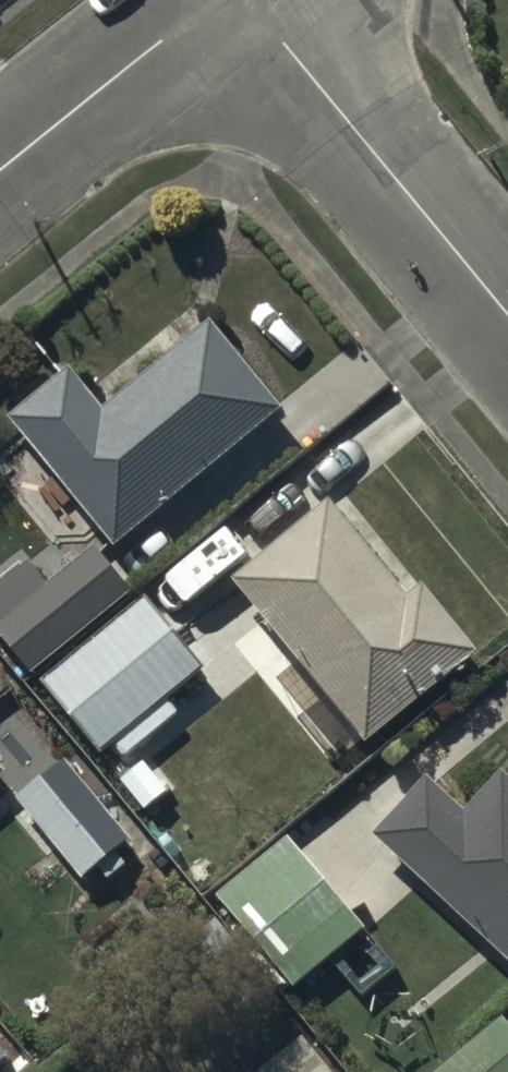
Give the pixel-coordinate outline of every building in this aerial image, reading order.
[(281,406),(211,321),(130,387),(99,412),(62,367),(9,411),(116,541),(281,406)] [(330,497),(234,570),(311,672),(298,682),(315,704),(328,694),(362,740),(477,653),(422,581),(405,595),(330,497)] [(0,581),(0,632),(31,672),(134,594),(95,543),(45,582),(28,560),(0,581)] [(198,669),(143,601),(47,680),(102,747),(198,669)] [(39,723),(0,675),(0,755),(39,723)] [(62,755),(15,792),(80,875),(127,837),(62,755)] [(374,832),(507,958),(507,778),(499,770),(463,808),(428,775),(374,832)] [(364,927),(286,835),(214,895),(292,987),(364,927)] [(502,1017),(431,1071),(507,1071),(507,1025),(502,1017)] [(300,1033),(254,1071),(333,1071),(300,1033)] [(0,1042),(0,1062),(10,1053),(0,1042)]
